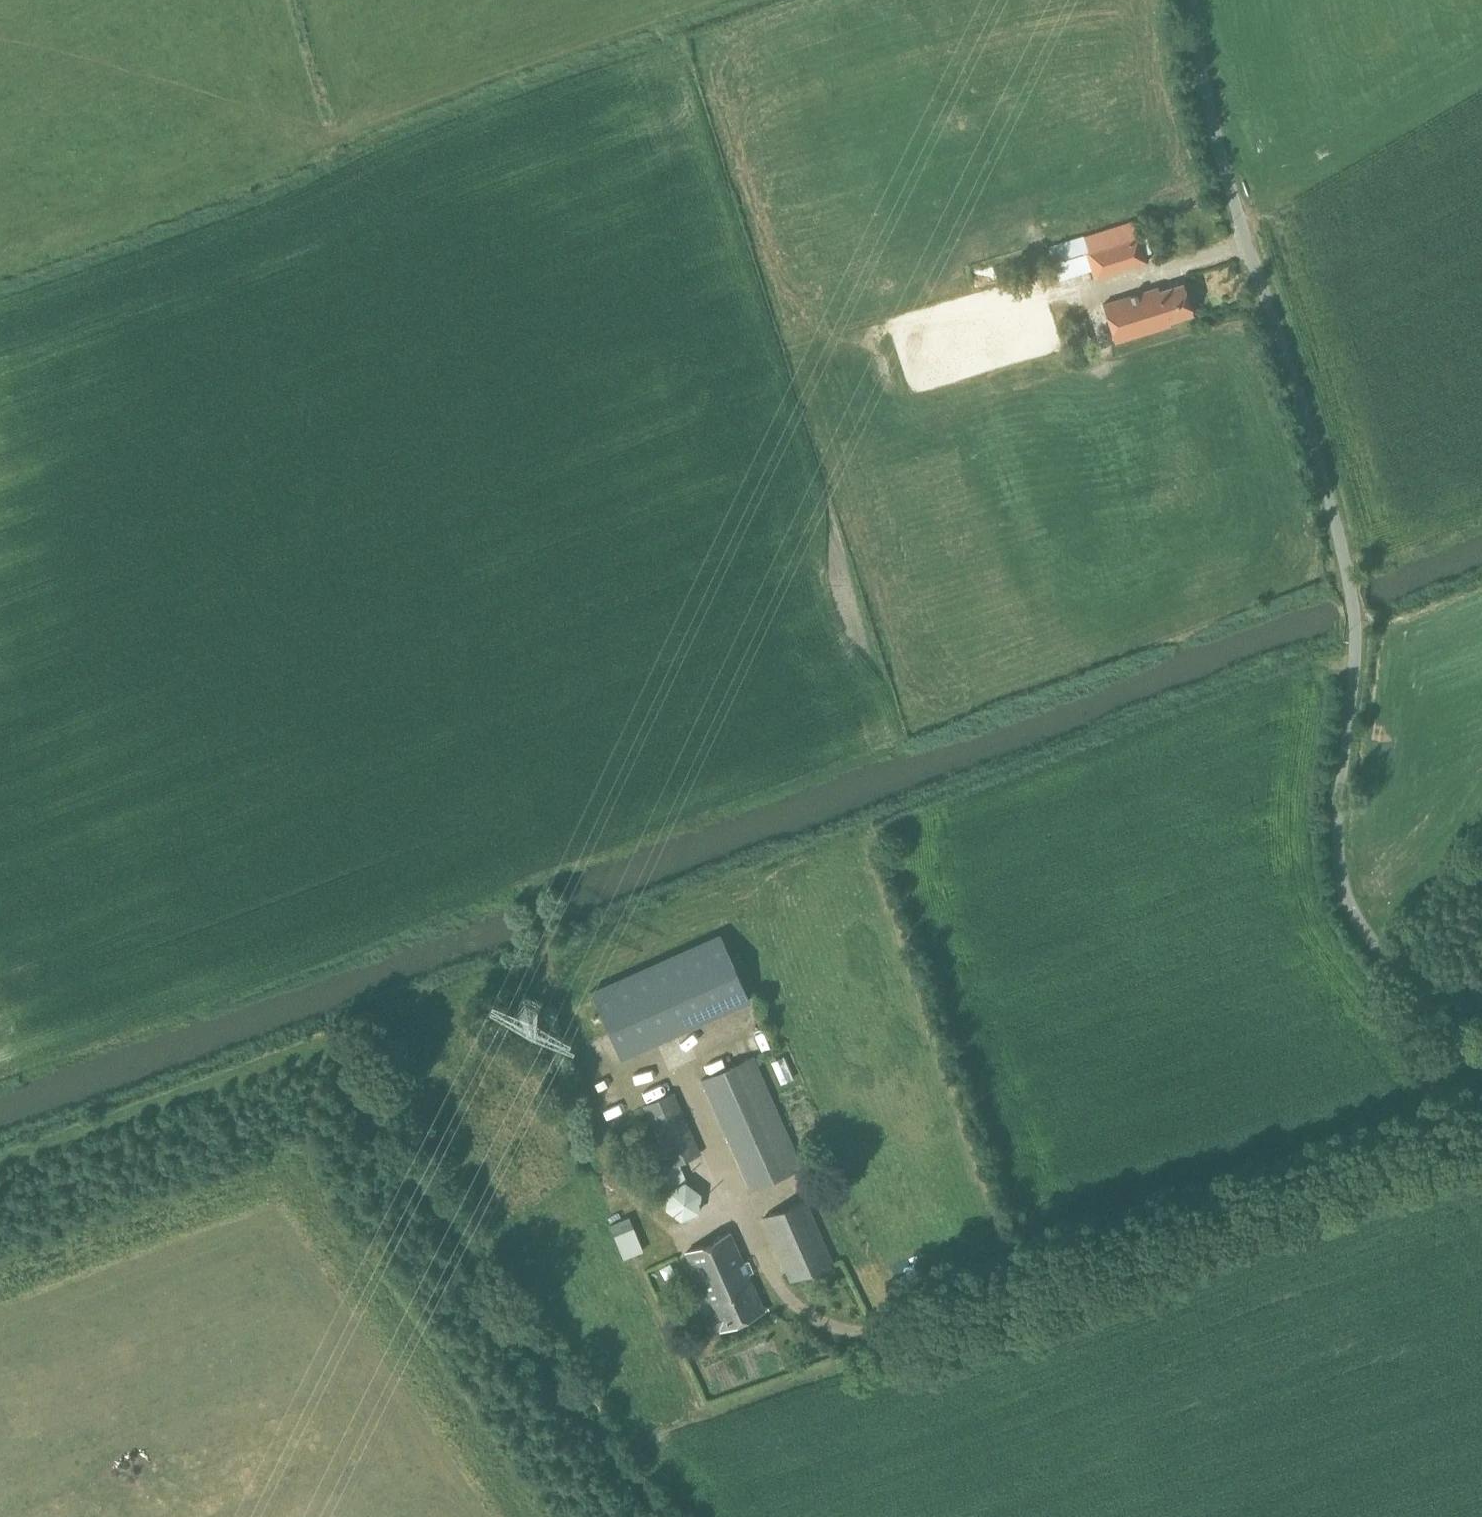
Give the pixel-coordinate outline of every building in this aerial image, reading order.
[(1132,221),(1049,247),(1059,278),(1090,269),(1093,277),(1107,273),(1107,272),(1134,263),(1134,264),(1147,261),(1139,235),(1137,235),(1132,221)] [(1115,342),(1163,327),(1170,324),(1169,321),(1191,314),(1181,284),(1163,289),(1159,290),(1158,287),(1103,304),(1115,342)] [(620,1057),(749,999),(719,933),(590,991),(620,1057)] [(802,1166),(753,1056),(701,1080),(750,1189),(802,1166)] [(642,1104),(669,1166),(700,1153),(673,1091),(642,1104)] [(668,1189),(665,1208),(681,1219),(699,1212),(701,1193),(685,1182),(668,1189)] [(832,1262),(804,1199),(762,1217),(790,1280),(832,1262)] [(614,1235),(624,1259),(643,1250),(633,1227),(614,1235)] [(764,1310),(729,1231),(685,1251),(712,1312),(702,1316),(710,1333),(718,1330),(764,1310)]
